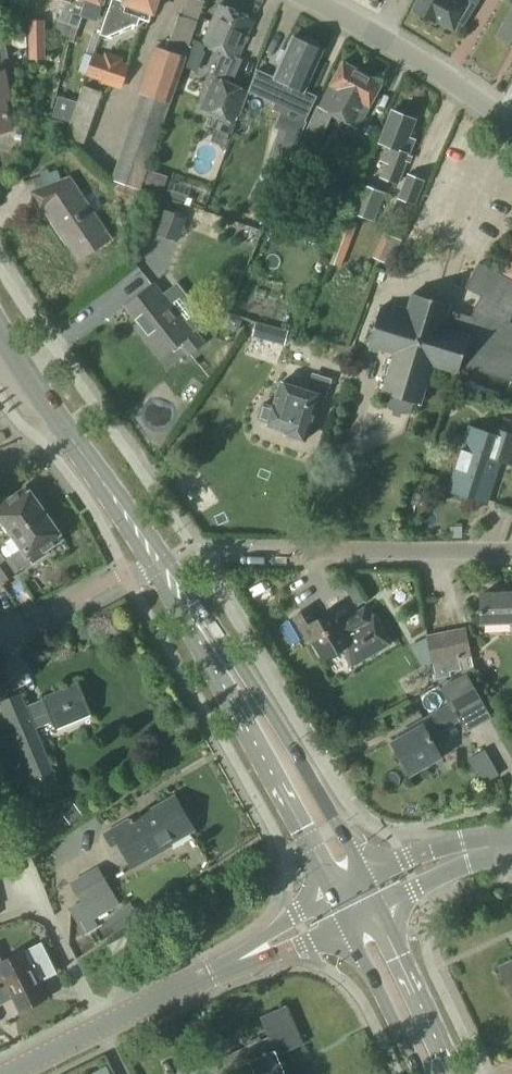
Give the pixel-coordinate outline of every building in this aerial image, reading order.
[(66,1),(60,19),(69,22),(73,12),(74,9),(68,6),(70,0),(64,0),(66,1)] [(68,6),(74,9),(73,12),(69,22),(74,24),(79,25),(80,26),(84,14),(82,13),(84,7),(99,12),(102,5),(104,6),(106,0),(70,0),(68,6)] [(124,2),(119,0),(111,0),(99,35),(112,39),(133,29),(134,26),(136,26),(139,19),(148,22),(151,13),(153,14),(158,0),(124,0),(124,2)] [(204,0),(188,0),(181,18),(178,17),(166,51),(154,46),(138,91),(139,92),(170,103),(186,58),(185,57),(204,0)] [(414,11),(434,22),(436,20),(453,29),(457,23),(464,26),(480,0),(460,0),(459,1),(456,0),(419,0),(414,11)] [(234,123),(248,91),(233,84),(243,60),(238,57),(254,21),(219,5),(202,44),(221,53),(210,79),(213,80),(201,108),(234,123)] [(497,37),(511,45),(511,9),(497,37)] [(29,60),(45,59),(45,20),(28,20),(29,60)] [(25,34),(9,35),(11,45),(20,49),(26,47),(25,34)] [(305,91),(323,51),(292,37),(285,51),(281,49),(275,60),(280,62),(273,79),(284,84),(272,110),(281,113),(274,128),(283,132),(281,142),(296,147),(307,122),(305,121),(317,96),(305,91)] [(1,60),(8,59),(4,40),(0,41),(0,132),(12,129),(5,100),(10,99),(4,72),(1,60)] [(472,44),(460,63),(469,69),(481,50),(472,44)] [(86,72),(123,85),(130,65),(122,62),(124,58),(104,52),(103,56),(93,52),(86,72)] [(369,108),(382,83),(342,61),(329,86),(317,107),(316,107),(305,132),(283,181),(300,189),(305,176),(332,116),(358,130),(370,108),(369,108)] [(93,86),(74,139),(94,146),(113,94),(93,86)] [(170,103),(139,92),(138,91),(138,93),(141,94),(110,181),(140,190),(170,103)] [(67,124),(71,112),(54,106),(50,119),(67,124)] [(408,155),(414,139),(408,137),(415,120),(391,110),(378,143),(385,146),(379,161),(384,163),(379,178),(397,185),(408,155)] [(49,172),(47,168),(39,171),(41,176),(32,179),(32,180),(36,191),(32,192),(38,209),(43,207),(78,259),(109,238),(69,179),(61,182),(57,170),(49,172)] [(149,171),(145,184),(162,190),(166,177),(149,171)] [(415,206),(425,181),(407,173),(397,199),(415,206)] [(267,219),(278,194),(256,184),(245,209),(267,219)] [(374,222),(385,193),(362,184),(350,213),(374,222)] [(178,242),(187,218),(163,209),(154,233),(178,242)] [(340,268),(357,224),(346,220),(329,263),(340,268)] [(498,269),(511,277),(511,244),(498,269)] [(478,263),(465,288),(480,297),(474,309),(473,308),(471,317),(448,310),(450,305),(412,294),(408,309),(394,305),(392,312),(379,308),(368,346),(394,354),(382,393),(386,394),(386,396),(388,397),(386,402),(386,404),(387,406),(388,408),(389,409),(391,410),(392,411),(391,415),(400,417),(401,413),(403,414),(406,414),(408,413),(409,412),(411,410),(412,409),(412,407),(413,402),(420,404),(431,365),(457,373),(460,366),(511,382),(511,381),(511,323),(509,322),(511,316),(511,281),(478,263)] [(190,331),(154,285),(126,307),(139,324),(136,326),(160,358),(178,344),(188,357),(206,343),(195,328),(190,331)] [(284,345),(288,330),(256,322),(252,337),(284,345)] [(326,398),(331,379),(312,373),(306,391),(281,383),(273,407),(261,403),(256,420),(268,424),(267,425),(285,431),(284,434),(305,440),(319,396),(326,398)] [(449,488),(487,500),(499,461),(511,465),(511,463),(511,434),(491,427),(489,433),(469,426),(464,444),(449,488)] [(46,512),(31,491),(14,503),(8,495),(0,500),(0,524),(3,522),(12,535),(46,512)] [(12,535),(22,548),(8,559),(5,560),(0,552),(0,581),(2,585),(15,575),(15,574),(31,562),(32,563),(47,553),(45,550),(63,537),(46,512),(12,535)] [(363,600),(351,581),(344,586),(355,605),(363,600)] [(480,594),(481,624),(511,623),(511,628),(511,593),(480,594)] [(307,608),(293,616),(308,640),(310,638),(323,659),(340,649),(351,666),(389,645),(372,616),(371,616),(368,616),(364,609),(354,615),(339,623),(332,612),(315,621),(307,608)] [(473,668),(471,658),(466,628),(451,630),(459,671),(473,668)] [(451,672),(459,671),(451,630),(426,635),(431,665),(433,665),(435,680),(451,677),(451,672)] [(466,733),(492,718),(467,673),(439,688),(448,704),(396,733),(400,739),(392,744),(409,775),(440,757),(430,739),(459,722),(466,733)] [(78,682),(41,698),(42,700),(26,706),(20,693),(0,702),(0,708),(38,797),(61,787),(35,728),(52,722),(55,731),(92,715),(78,682)] [(192,829),(174,798),(134,821),(132,818),(105,834),(113,847),(119,843),(133,868),(158,853),(159,855),(172,847),(170,843),(192,829)] [(83,906),(112,890),(98,866),(69,882),(83,906)] [(131,932),(108,946),(114,955),(136,941),(131,932)] [(1,1010),(15,1004),(23,1009),(39,1001),(42,992),(23,955),(0,966),(0,1008),(1,1010)] [(500,969),(511,995),(511,963),(500,969)] [(277,1055),(303,1044),(287,1006),(260,1017),(269,1037),(222,1057),(227,1072),(250,1062),(255,1073),(285,1073),(277,1055)]
